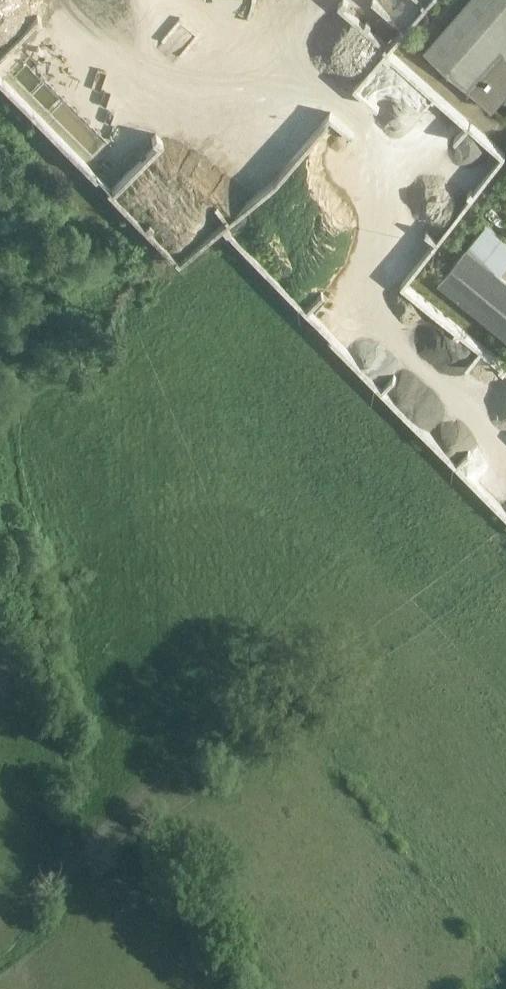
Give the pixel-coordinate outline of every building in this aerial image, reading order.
[(426,46),(492,104),(505,89),(505,0),(466,0),(426,46)] [(467,246),(441,277),(505,330),(505,278),(467,246)]
